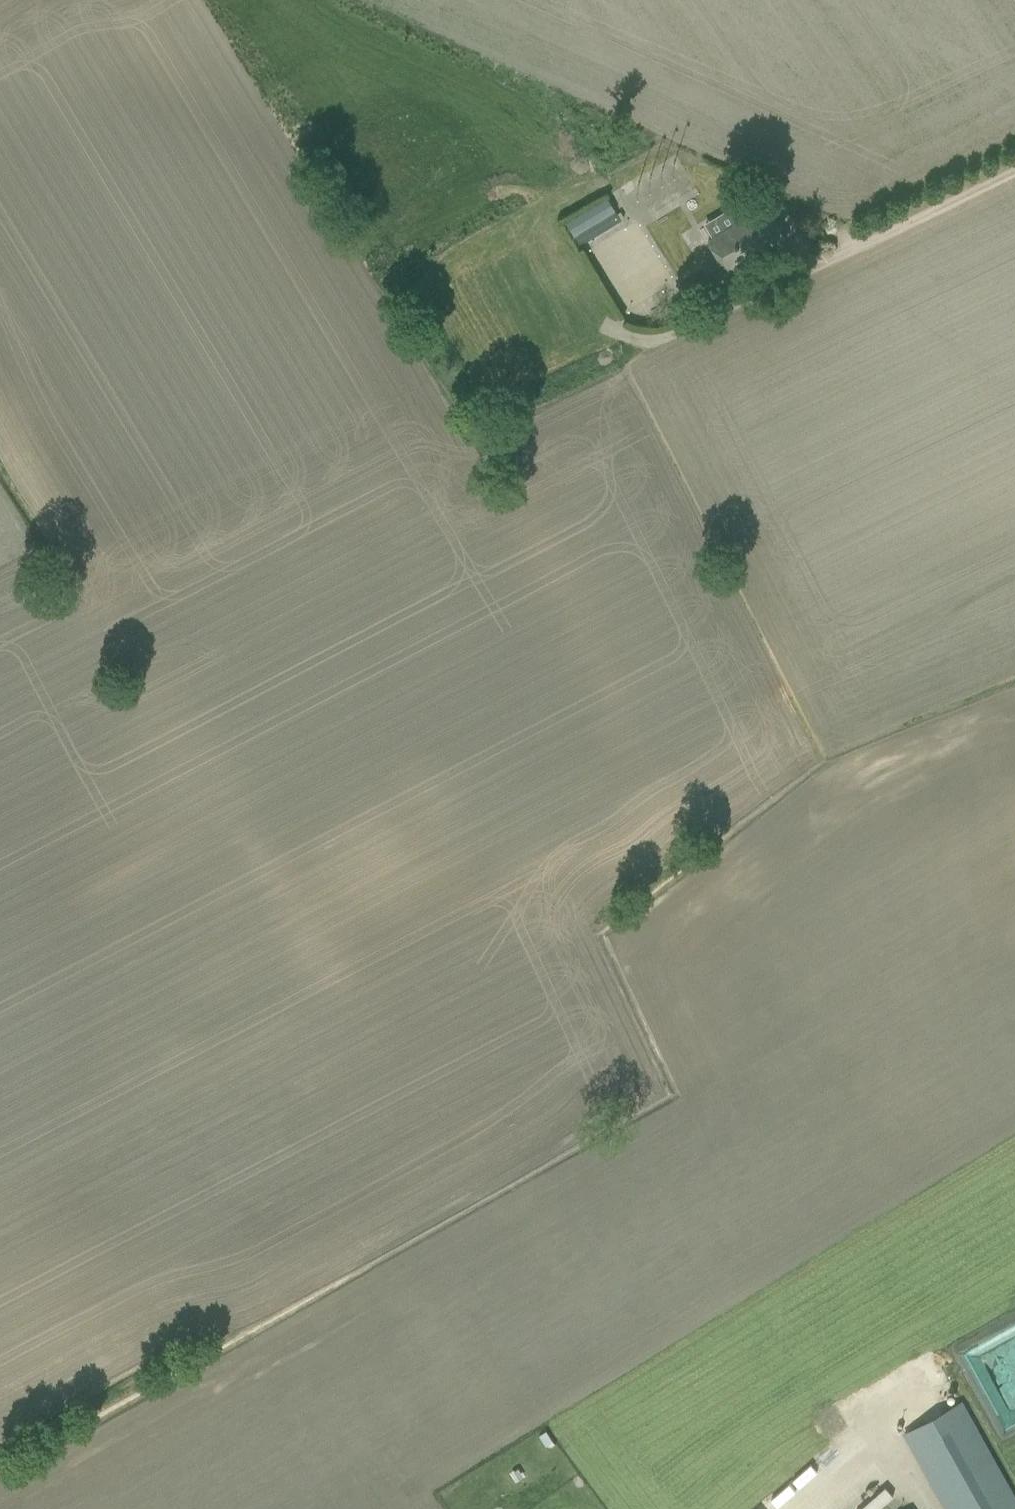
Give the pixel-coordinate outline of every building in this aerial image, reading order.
[(580,245),(621,220),(609,201),(568,226),(580,245)] [(708,241),(726,272),(783,237),(765,207),(708,241)] [(960,1403),(904,1434),(946,1508),(1014,1508),(1014,1500),(960,1403)] [(546,1431),(539,1435),(545,1445),(552,1440),(546,1431)] [(887,1500),(879,1491),(858,1508),(876,1508),(887,1500)]
